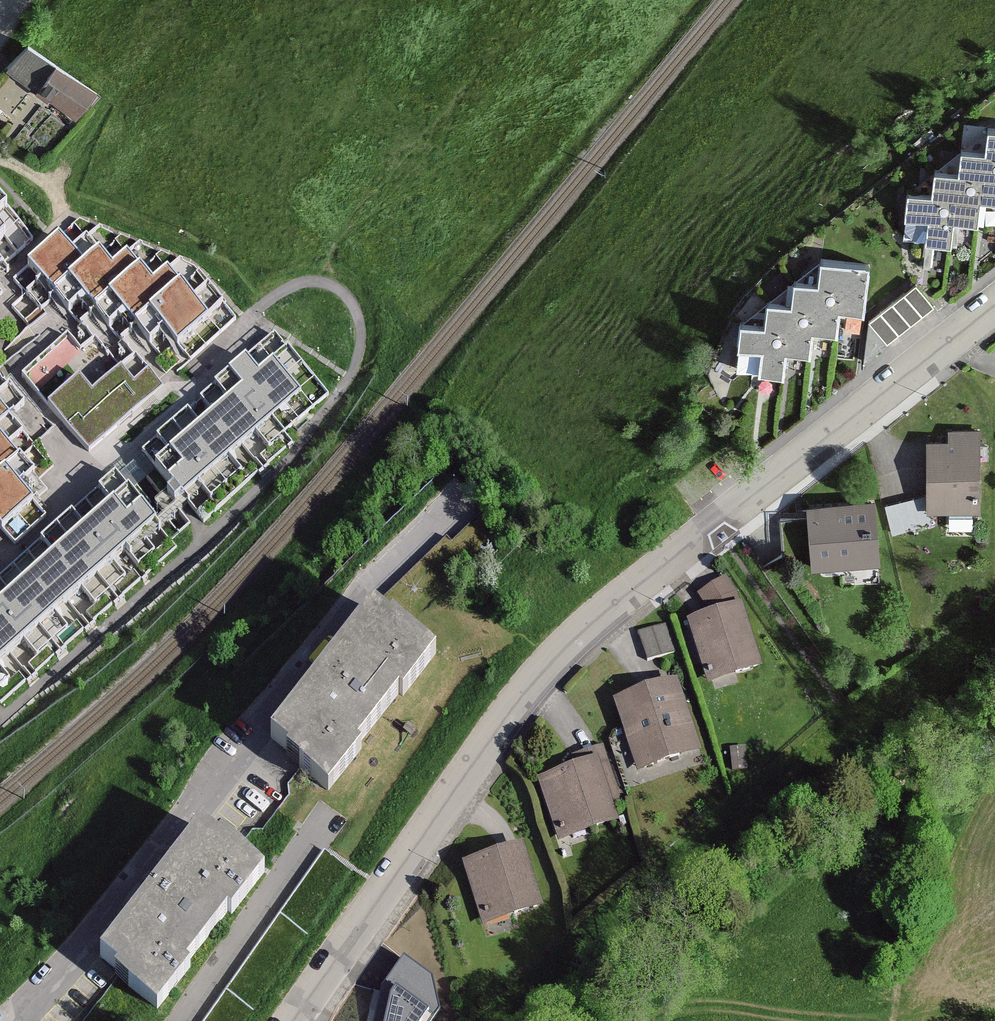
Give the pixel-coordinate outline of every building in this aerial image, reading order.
[(10,68),(37,88),(55,63),(28,43),(10,68)] [(95,93),(55,63),(37,88),(76,118),(95,93)] [(963,171),(985,172),(984,203),(994,204),(994,147),(991,147),(964,147),(963,171)] [(940,169),(939,189),(959,190),(957,226),(984,227),(984,203),(985,172),(963,171),(940,169)] [(939,189),(911,189),(910,212),(933,213),(932,241),(957,242),(957,226),(959,190),(939,189)] [(0,227),(0,244),(8,237),(0,227)] [(181,345),(213,317),(184,285),(168,299),(142,270),(128,282),(103,253),(89,266),(63,237),(31,265),(59,296),(75,283),(101,313),(116,300),(141,330),(156,316),(181,345)] [(829,259),(827,279),(848,281),(845,318),(871,321),(876,263),(829,259)] [(801,279),(799,303),(820,304),(819,333),(844,334),(845,318),(848,281),(827,279),(801,279)] [(887,346),(933,308),(915,286),(869,323),(887,346)] [(773,327),(792,328),(790,361),(816,362),(819,333),(820,304),(799,303),(774,302),(773,327)] [(773,327),(750,326),(748,377),(790,378),(790,361),(792,328),(773,327)] [(136,384),(84,328),(21,376),(87,453),(163,389),(150,373),(136,384)] [(301,393),(275,364),(264,374),(249,358),(232,374),(246,389),(159,469),(186,498),(301,393)] [(12,421),(0,407),(0,432),(12,421)] [(978,518),(981,431),(948,430),(948,443),(926,442),(923,516),(978,518)] [(5,531),(35,504),(8,473),(22,461),(0,436),(0,526),(5,531)] [(133,491),(0,609),(0,666),(161,523),(133,491)] [(877,574),(874,505),(805,507),(807,576),(877,574)] [(726,577),(698,599),(711,618),(740,607),(726,577)] [(711,618),(687,626),(709,689),(762,670),(740,607),(711,618)] [(443,654),(382,609),(277,739),(337,789),(443,654)] [(679,677),(614,701),(640,773),(700,751),(682,702),(687,700),(679,677)] [(600,757),(537,779),(559,843),(622,821),(600,757)] [(268,871),(206,825),(102,956),(161,1005),(268,871)] [(526,843),(463,865),(485,929),(548,907),(526,843)]
